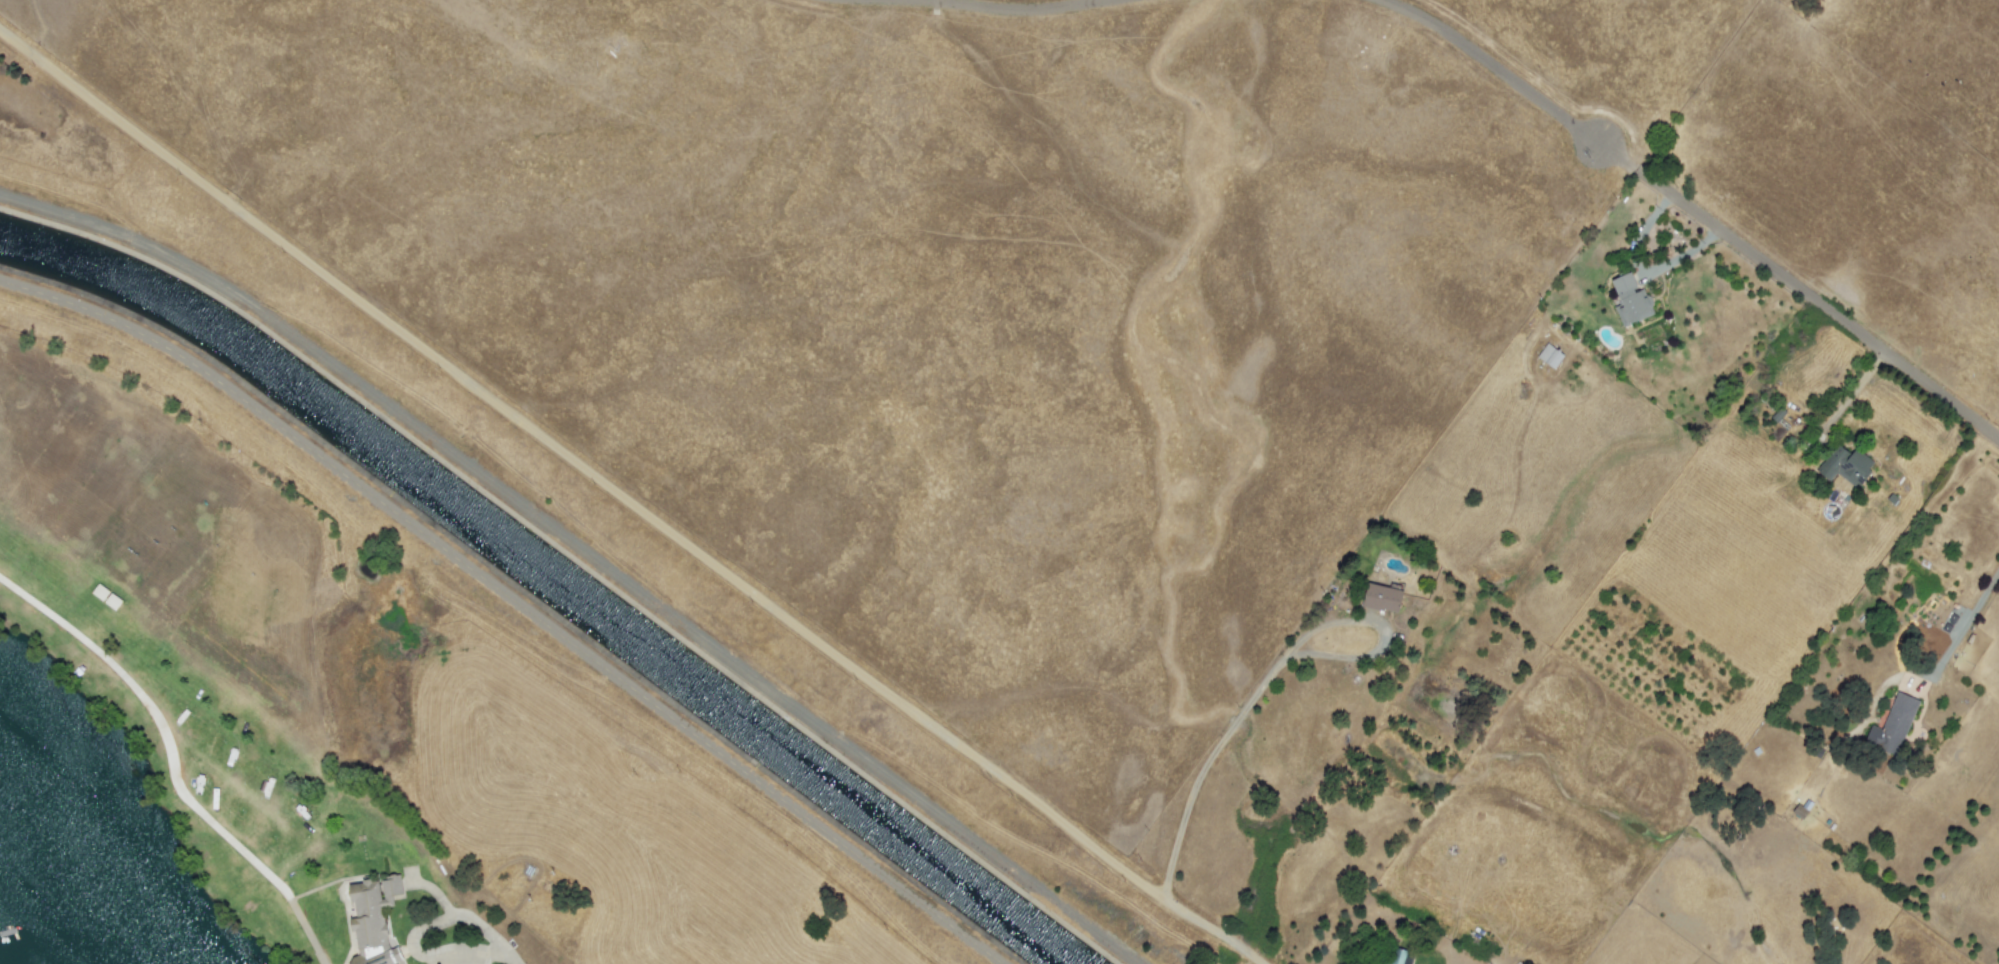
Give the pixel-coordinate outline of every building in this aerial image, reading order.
[(1614,307),(1622,327),(1655,314),(1645,288),(1638,291),(1630,272),(1611,280),(1620,305),(1614,307)] [(1537,358),(1555,369),(1564,354),(1545,344),(1537,358)] [(1857,489),(1875,464),(1855,449),(1851,454),(1836,444),(1816,472),(1829,481),(1835,473),(1857,489)] [(1362,606),(1398,614),(1403,591),(1367,583),(1362,606)] [(1918,700),(1896,691),(1881,729),(1870,725),(1863,742),(1897,756),(1918,700)] [(354,918),(350,919),(352,933),(355,932),(359,956),(349,957),(350,963),(401,963),(397,937),(387,938),(382,908),(394,906),(393,898),(403,896),(400,876),(349,883),(354,918)] [(1406,950),(1389,945),(1384,963),(1403,963),(1406,950)]
